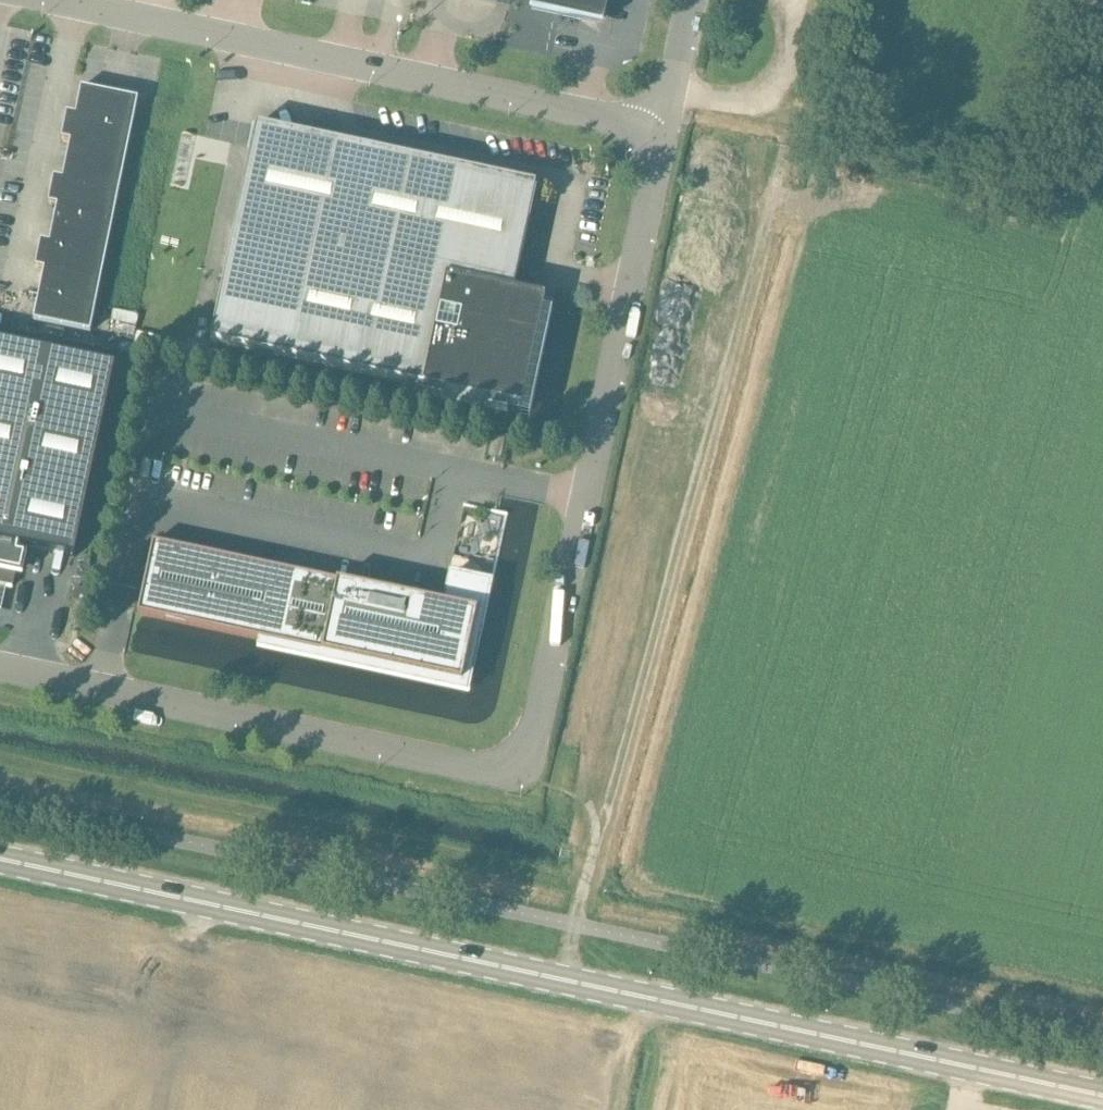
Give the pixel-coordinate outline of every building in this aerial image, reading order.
[(597,24),(603,25),(608,0),(533,0),(531,10),(597,24)] [(44,270),(33,322),(90,333),(138,100),(134,99),(133,105),(84,95),(85,89),(81,88),(75,115),(67,114),(61,140),(70,142),(62,179),(54,178),(48,204),(57,206),(49,243),(41,242),(35,268),(44,270)] [(211,341),(521,407),(545,299),(513,292),(535,185),(256,126),(211,341)] [(11,588),(14,574),(23,575),(27,553),(19,551),(20,547),(75,559),(117,368),(0,342),(0,586),(11,588)] [(152,543),(137,614),(460,682),(470,634),(480,636),(490,584),(477,581),(475,575),(474,574),(472,573),(469,573),(468,574),(466,575),(464,578),(451,575),(445,603),(152,543)] [(72,601),(85,603),(88,590),(75,588),(72,601)]
